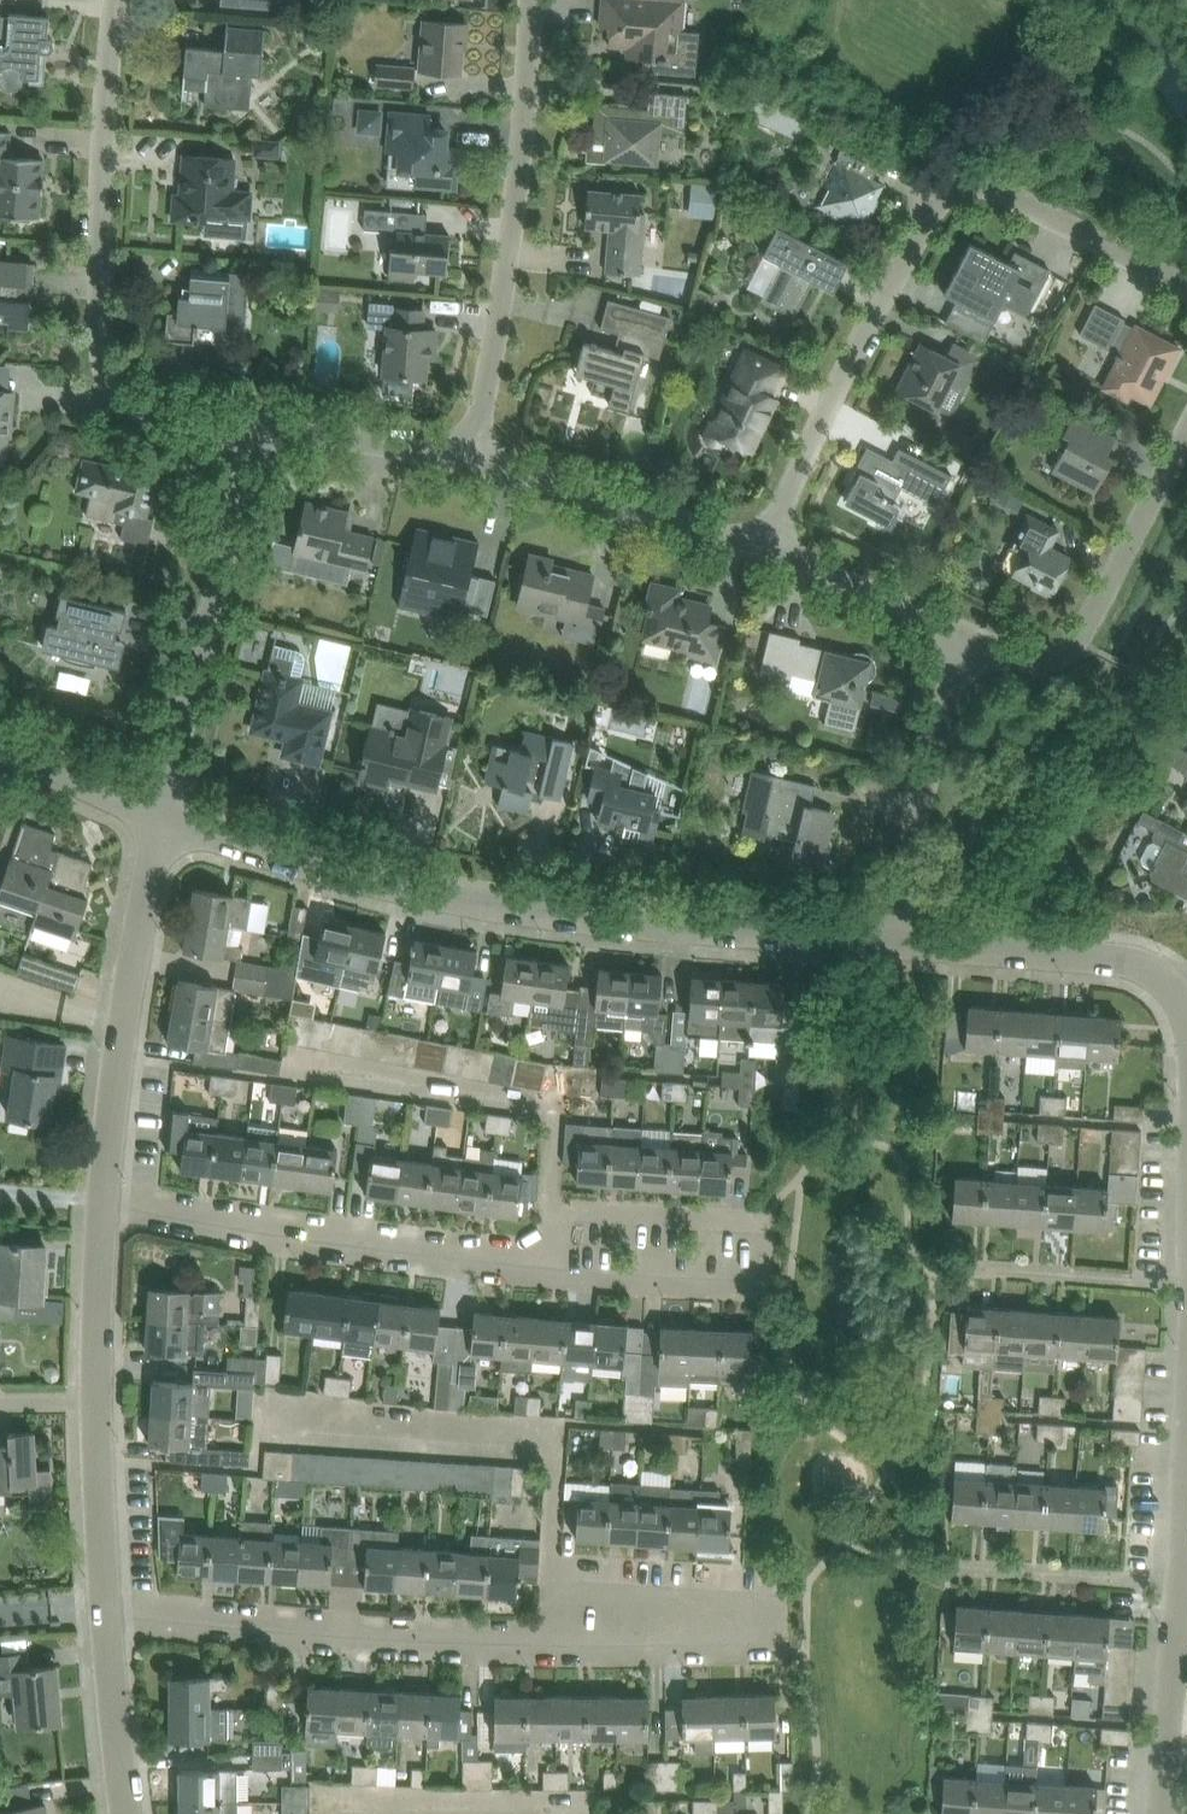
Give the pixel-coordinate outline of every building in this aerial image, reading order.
[(222,5),(280,9),(280,8),(278,7),(279,0),(222,0),(222,5)] [(686,1),(683,1),(684,0),(604,0),(602,27),(611,28),(610,45),(630,47),(629,58),(640,58),(645,59),(644,71),(697,76),(701,33),(683,31),(686,1)] [(49,38),(50,17),(11,14),(10,18),(3,17),(0,14),(0,83),(1,85),(4,87),(7,89),(10,90),(14,90),(17,89),(19,87),(21,86),(23,83),(24,81),(25,78),(40,79),(43,52),(48,53),(50,53),(53,51),(54,49),(56,47),(56,44),(55,42),(53,40),(51,38),(49,38)] [(461,74),(463,48),(466,49),(468,24),(425,20),(421,71),(461,74)] [(188,47),(184,89),(186,89),(207,91),(206,103),(233,106),(250,91),(251,74),(263,75),(266,30),(265,29),(265,33),(253,32),(229,30),(228,30),(226,50),(188,47)] [(414,87),(415,68),(379,65),(377,83),(414,87)] [(686,134),(689,96),(650,92),(649,109),(597,105),(594,138),(589,138),(588,161),(607,163),(608,160),(657,164),(660,132),(686,134)] [(335,97),(334,112),(350,114),(351,98),(335,97)] [(803,141),(812,122),(755,98),(746,117),(803,141)] [(380,132),(381,113),(362,111),(361,130),(380,132)] [(455,187),(458,148),(446,147),(447,131),(431,130),(432,118),(393,114),(389,169),(417,171),(416,184),(455,187)] [(15,215),(17,220),(30,221),(33,217),(40,218),(45,160),(21,158),(21,154),(10,153),(11,132),(0,131),(0,214),(15,215)] [(256,138),(254,156),(280,158),(282,140),(256,138)] [(817,205),(816,207),(866,232),(882,201),(877,199),(884,185),(874,180),(869,181),(864,178),(871,165),(875,167),(876,165),(844,149),(836,163),(838,164),(826,187),(832,190),(826,202),(818,205),(817,205)] [(186,155),(184,176),(182,196),(176,196),(174,220),(207,223),(207,215),(253,219),(254,194),(233,192),(235,159),(186,155)] [(690,215),(715,218),(719,185),(693,182),(690,215)] [(641,275),(646,214),(641,213),(642,195),(627,194),(628,190),(612,189),(612,192),(590,190),(586,227),(611,229),(610,244),(607,272),(641,275)] [(392,248),(390,277),(416,279),(416,271),(448,274),(451,235),(417,233),(418,213),(366,209),(364,230),(398,232),(397,248),(392,248)] [(833,290),(846,264),(847,262),(778,226),(765,253),(782,262),(762,301),(795,318),(814,281),(833,290)] [(945,293),(996,319),(1005,302),(1027,314),(1050,269),(1016,251),(1010,262),(971,242),(945,293)] [(29,328),(32,300),(27,299),(29,285),(33,285),(35,264),(0,261),(0,320),(10,320),(9,327),(29,328)] [(250,274),(193,270),(190,298),(180,297),(179,313),(169,312),(167,341),(195,344),(196,331),(199,331),(199,325),(216,327),(217,322),(246,325),(250,274)] [(699,287),(693,306),(704,310),(712,293),(699,287)] [(315,289),(313,310),(329,311),(331,290),(315,289)] [(629,336),(624,354),(598,346),(598,345),(593,343),(592,345),(585,343),(578,368),(598,374),(592,393),(611,399),(610,404),(630,410),(645,354),(661,358),(672,318),(610,300),(602,328),(629,336)] [(993,324),(955,304),(948,319),(947,321),(946,321),(968,332),(984,341),(993,324)] [(1097,304),(1081,334),(1110,350),(1112,347),(1122,353),(1104,388),(1128,401),(1131,394),(1151,405),(1163,382),(1157,379),(1162,369),(1163,369),(1164,369),(1165,369),(1166,368),(1166,367),(1169,363),(1172,365),(1181,348),(1137,325),(1135,328),(1125,322),(1126,319),(1097,304)] [(372,306),(370,326),(389,328),(385,375),(387,375),(386,392),(412,394),(414,377),(426,378),(429,347),(436,347),(437,330),(423,329),(425,311),(372,306)] [(957,373),(970,380),(982,357),(954,343),(947,357),(939,352),(922,343),(918,350),(898,390),(938,410),(957,373)] [(752,451),(764,425),(777,398),(771,395),(784,367),(746,349),(724,397),(728,399),(717,423),(713,421),(708,431),(707,436),(709,441),(713,444),(717,445),(722,443),(725,439),(752,451)] [(11,435),(8,435),(9,423),(12,424),(15,392),(0,391),(0,464),(5,464),(8,436),(11,437),(11,435)] [(1116,438),(1074,416),(1057,448),(1063,451),(1053,470),(1096,493),(1114,458),(1108,455),(1116,438)] [(953,475),(923,460),(917,473),(894,461),(868,448),(860,465),(864,467),(861,473),(856,471),(851,481),(856,483),(849,497),(846,502),(863,511),(877,519),(876,522),(884,526),(886,523),(891,526),(901,507),(894,503),(902,488),(937,506),(953,475)] [(85,459),(77,491),(92,494),(87,515),(113,521),(116,510),(128,513),(125,524),(122,538),(137,542),(131,568),(132,564),(143,566),(142,571),(143,571),(149,545),(155,519),(148,517),(159,471),(127,463),(126,469),(85,459)] [(1023,499),(997,486),(992,496),(1018,510),(1023,499)] [(297,543),(291,568),(333,578),(332,581),(349,585),(353,567),(367,570),(375,537),(346,530),(351,511),(335,507),(335,508),(307,501),(297,543)] [(1051,593),(1053,594),(1071,559),(1051,548),(1060,531),(1028,514),(1011,547),(1025,555),(1015,574),(1034,584),(1036,589),(1046,594),(1051,593)] [(399,606),(461,620),(465,605),(471,606),(470,611),(488,616),(497,580),(472,575),(480,543),(418,528),(399,606)] [(525,578),(518,605),(568,617),(583,621),(578,639),(595,643),(599,625),(602,626),(606,609),(588,605),(595,576),(570,570),(570,572),(553,568),(554,561),(531,555),(525,578)] [(712,607),(691,602),(678,598),(679,590),(654,584),(647,613),(652,614),(646,638),(700,651),(699,657),(717,661),(725,626),(709,622),(712,607)] [(127,611),(62,595),(58,614),(62,615),(59,626),(52,625),(46,650),(65,654),(63,660),(70,662),(76,664),(83,666),(90,667),(97,668),(98,662),(117,667),(123,642),(116,641),(119,629),(123,630),(127,611)] [(831,699),(825,723),(856,731),(868,683),(874,677),(876,672),(877,665),(875,660),(870,655),(865,653),(859,652),(853,653),(851,655),(826,649),(826,651),(817,649),(817,647),(801,643),(802,638),(771,631),(761,671),(792,678),(794,674),(819,680),(815,696),(831,699)] [(297,703),(302,680),(306,664),(305,657),(301,652),(275,645),(268,672),(254,731),(288,739),(284,755),(319,763),(331,712),(297,703)] [(373,726),(360,778),(364,778),(363,781),(383,786),(384,783),(387,784),(389,778),(392,778),(391,785),(392,785),(393,784),(401,786),(401,787),(403,788),(404,781),(406,782),(406,784),(408,785),(435,792),(435,791),(437,791),(439,782),(448,744),(447,744),(453,718),(421,710),(412,708),(411,712),(406,734),(373,726)] [(492,758),(486,782),(504,786),(499,806),(528,813),(533,793),(561,800),(575,743),(526,731),(521,751),(513,749),(510,762),(492,758)] [(1177,746),(1171,757),(1186,765),(1186,751),(1177,746)] [(653,808),(656,794),(644,791),(649,773),(615,757),(614,759),(612,770),(597,767),(589,800),(603,803),(601,813),(599,822),(604,823),(614,826),(616,817),(627,820),(624,836),(652,843),(660,810),(653,808)] [(830,838),(835,820),(836,812),(812,806),(817,786),(754,770),(744,811),(749,812),(744,832),(765,838),(766,833),(797,840),(793,856),(824,864),(826,858),(830,855),(833,843),(830,838)] [(1144,810),(1138,822),(1156,831),(1153,836),(1155,842),(1149,844),(1141,858),(1143,864),(1152,869),(1151,872),(1153,880),(1186,897),(1186,832),(1166,821),(1144,810)] [(39,909),(57,855),(51,853),(57,835),(24,824),(0,894),(0,895),(39,909)] [(58,852),(57,855),(39,909),(33,924),(76,939),(91,895),(84,893),(94,864),(58,852)] [(247,929),(252,899),(195,889),(190,919),(227,925),(247,929)] [(290,934),(304,936),(305,933),(309,908),(295,906),(290,934)] [(224,944),(227,925),(190,919),(184,951),(238,960),(242,961),(242,960),(244,947),(224,944)] [(298,970),(297,975),(340,986),(355,926),(325,919),(321,936),(305,933),(304,936),(298,970)] [(372,989),(386,934),(355,926),(340,986),(357,990),(358,986),(372,989)] [(439,984),(446,946),(416,940),(414,946),(412,946),(412,950),(414,951),(404,997),(435,1003),(439,984)] [(467,1009),(473,975),(478,952),(446,946),(439,984),(435,1003),(467,1009)] [(81,975),(23,955),(18,972),(75,992),(81,975)] [(533,1000),(538,961),(508,957),(503,994),(492,993),(489,1012),(513,1016),(515,998),(533,1000)] [(566,991),(570,965),(538,961),(533,1000),(530,1018),(561,1022),(560,1034),(575,1037),(577,1012),(579,992),(566,991)] [(269,965),(267,979),(295,984),(297,975),(298,970),(269,965)] [(577,1032),(576,1042),(591,1043),(591,1037),(592,1026),(606,1027),(625,1029),(627,1011),(631,971),(598,968),(596,989),(581,988),(577,1032)] [(627,1011),(625,1029),(641,1030),(648,1031),(655,1037),(655,1041),(657,1041),(666,1042),(668,1012),(658,1012),(662,973),(631,971),(627,1011)] [(721,1019),(724,978),(692,976),(689,1012),(687,1035),(720,1037),(721,1019)] [(751,1021),(755,981),(724,978),(721,1019),(720,1037),(750,1040),(751,1021)] [(293,999),(295,984),(267,979),(264,994),(293,999)] [(231,1021),(236,993),(236,990),(180,980),(174,1011),(231,1021)] [(785,983),(755,981),(751,1021),(750,1040),(777,1042),(775,1079),(785,1079),(794,1080),(798,1031),(800,1007),(794,1006),(795,1002),(784,1001),(785,983)] [(996,1050),(999,1009),(968,1007),(965,1047),(996,1050)] [(1027,1052),(1030,1011),(999,1009),(996,1050),(1027,1052)] [(226,1050),(231,1021),(213,1018),(174,1011),(168,1043),(226,1053),(226,1050)] [(1057,1054),(1060,1013),(1030,1011),(1027,1052),(1057,1054)] [(1088,1056),(1091,1015),(1060,1013),(1057,1054),(1057,1065),(1087,1067),(1088,1056)] [(301,1045),(305,1017),(291,1014),(287,1039),(286,1043),(301,1045)] [(1121,1018),(1091,1015),(1088,1056),(1118,1059),(1121,1018)] [(315,1048),(320,1020),(305,1017),(301,1045),(315,1048)] [(329,1051),(335,1023),(320,1020),(315,1048),(329,1051)] [(343,1054),(349,1025),(335,1023),(329,1051),(343,1054)] [(358,1056),(363,1028),(349,1025),(343,1054),(358,1056)] [(372,1059),(377,1031),(363,1028),(358,1056),(372,1059)] [(386,1062),(391,1034),(377,1031),(372,1059),(386,1062)] [(7,1051),(5,1066),(13,1067),(19,1068),(15,1089),(17,1090),(13,1114),(12,1113),(11,1116),(49,1122),(54,1093),(60,1094),(60,1090),(57,1090),(59,1080),(62,1080),(68,1043),(10,1034),(7,1051)] [(400,1065),(405,1036),(391,1034),(386,1062),(400,1065)] [(415,1067),(420,1039),(405,1036),(400,1065),(415,1067)] [(429,1070),(434,1042),(420,1039),(415,1067),(429,1070)] [(670,1071),(672,1042),(666,1042),(657,1041),(655,1070),(670,1071)] [(443,1073),(448,1045),(434,1042),(429,1070),(443,1073)] [(589,1066),(590,1043),(576,1042),(574,1065),(589,1066)] [(684,1072),(686,1043),(672,1042),(670,1071),(684,1072)] [(457,1076),(462,1047),(448,1045),(443,1073),(457,1076)] [(471,1078),(476,1050),(462,1047),(457,1076),(471,1078)] [(485,1081),(490,1053),(476,1050),(471,1078),(485,1081)] [(254,1055),(240,1052),(238,1066),(281,1074),(283,1059),(254,1054),(254,1055)] [(499,1084),(505,1055),(490,1053),(485,1081),(499,1084)] [(513,1087),(519,1058),(505,1055),(499,1084),(513,1087)] [(527,1089),(533,1061),(519,1058),(513,1087),(527,1089)] [(742,1058),(741,1076),(756,1077),(757,1059),(742,1058)] [(548,1064),(533,1061),(527,1089),(543,1092),(548,1064)] [(222,1095),(225,1077),(212,1075),(209,1093),(222,1095)] [(614,1096),(615,1077),(603,1076),(601,1095),(614,1096)] [(754,1106),(756,1077),(741,1076),(739,1105),(754,1106)] [(238,1078),(225,1077),(222,1095),(235,1097),(238,1078)] [(628,1078),(615,1077),(614,1096),(627,1097),(628,1078)] [(798,1110),(800,1080),(794,1080),(785,1079),(784,1107),(784,1109),(798,1110)] [(675,1100),(676,1081),(663,1080),(662,1099),(675,1100)] [(689,1082),(676,1081),(675,1100),(688,1101),(689,1082)] [(282,1103),(285,1085),(273,1083),(270,1102),(282,1103)] [(299,1087),(285,1085),(282,1103),(296,1105),(299,1087)] [(359,1125),(363,1096),(349,1094),(345,1123),(359,1125)] [(992,1114),(993,1096),(980,1095),(979,1113),(992,1114)] [(1053,1114),(1055,1096),(1041,1095),(1040,1113),(1053,1114)] [(377,1098),(363,1096),(359,1125),(373,1127),(377,1098)] [(1006,1097),(993,1096),(992,1114),(1005,1115),(1006,1097)] [(1067,1096),(1055,1096),(1053,1114),(1066,1115),(1067,1096)] [(438,1124),(440,1106),(428,1104),(425,1122),(438,1124)] [(1115,1105),(1114,1119),(1143,1121),(1144,1107),(1115,1105)] [(453,1108),(440,1106),(438,1124),(451,1126),(453,1108)] [(188,1112),(170,1110),(166,1149),(183,1151),(181,1169),(211,1174),(217,1132),(186,1128),(188,1112)] [(498,1133),(501,1114),(488,1113),(485,1131),(498,1133)] [(991,1132),(992,1114),(979,1113),(978,1131),(991,1132)] [(513,1116),(501,1114),(498,1133),(511,1134),(513,1116)] [(1004,1133),(1005,1115),(992,1114),(991,1132),(1004,1133)] [(609,1141),(611,1126),(566,1123),(565,1139),(563,1163),(578,1165),(576,1181),(608,1184),(611,1141),(609,1141)] [(1051,1142),(1052,1124),(1039,1123),(1038,1141),(1051,1142)] [(272,1182),(277,1141),(279,1128),(249,1124),(247,1137),(241,1178),(272,1182)] [(1065,1125),(1052,1124),(1051,1142),(1064,1143),(1065,1125)] [(642,1143),(644,1128),(611,1126),(609,1141),(611,1141),(608,1184),(639,1186),(642,1143)] [(702,1147),(704,1147),(705,1133),(671,1130),(670,1145),(672,1145),(669,1188),(699,1190),(702,1147)] [(1113,1130),(1112,1143),(1141,1145),(1142,1132),(1113,1130)] [(241,1178),(247,1137),(217,1132),(211,1174),(241,1178)] [(745,1174),(747,1150),(739,1149),(740,1136),(721,1135),(720,1148),(704,1147),(702,1147),(699,1190),(729,1193),(730,1173),(745,1174)] [(302,1186),(307,1145),(277,1141),(272,1182),(302,1186)] [(357,1141),(353,1170),(369,1173),(366,1195),(397,1200),(402,1159),(376,1156),(377,1144),(357,1141)] [(670,1145),(642,1143),(639,1186),(669,1188),(672,1145),(670,1145)] [(1140,1159),(1141,1145),(1112,1143),(1111,1157),(1140,1159)] [(338,1149),(307,1145),(302,1186),(332,1191),(338,1149)] [(463,1167),(464,1156),(447,1153),(448,1147),(435,1145),(433,1164),(427,1204),(457,1208),(463,1167)] [(487,1212),(493,1172),(496,1150),(483,1148),(482,1158),(464,1156),(463,1167),(457,1208),(487,1212)] [(1139,1174),(1140,1159),(1111,1157),(1110,1172),(1139,1174)] [(427,1204),(433,1164),(402,1159),(397,1200),(427,1204)] [(542,1179),(493,1172),(487,1212),(518,1217),(521,1198),(539,1201),(542,1179)] [(1136,1204),(1139,1174),(1110,1172),(1108,1189),(1078,1187),(1075,1227),(1106,1229),(1110,1229),(1113,1228),(1113,1220),(1118,1220),(1119,1203),(1136,1204)] [(983,1221),(986,1180),(956,1178),(953,1218),(983,1221)] [(1014,1223),(1017,1182),(986,1180),(983,1221),(1014,1223)] [(1045,1225),(1047,1185),(1017,1182),(1014,1223),(1045,1225)] [(1075,1227),(1078,1187),(1047,1185),(1045,1225),(1075,1227)] [(0,1259),(0,1313),(14,1314),(15,1297),(43,1299),(47,1246),(1,1242),(0,1259)] [(191,1289),(151,1287),(149,1316),(206,1320),(220,1321),(220,1320),(217,1319),(218,1312),(221,1313),(221,1311),(218,1311),(219,1293),(222,1293),(222,1291),(196,1289),(195,1292),(191,1291),(191,1289)] [(315,1332),(320,1292),(290,1288),(285,1328),(315,1332)] [(375,1340),(381,1293),(366,1291),(364,1293),(363,1298),(350,1296),(345,1336),(343,1352),(373,1356),(375,1340)] [(345,1336),(350,1296),(320,1292),(315,1332),(345,1336)] [(405,1344),(411,1304),(399,1303),(400,1298),(398,1295),(381,1293),(375,1340),(405,1344)] [(245,1324),(261,1326),(263,1297),(247,1296),(245,1324)] [(442,1308),(411,1304),(405,1344),(437,1349),(442,1308)] [(996,1349),(999,1309),(968,1306),(967,1313),(954,1311),(950,1351),(964,1352),(965,1347),(996,1349)] [(996,1349),(994,1368),(1025,1371),(1026,1352),(1029,1311),(999,1309),(996,1349)] [(1057,1354),(1060,1313),(1029,1311),(1026,1352),(1057,1354)] [(503,1355),(507,1315),(476,1312),(474,1327),(458,1326),(456,1349),(455,1349),(454,1361),(452,1384),(467,1386),(477,1386),(478,1363),(473,1363),(474,1354),(503,1355)] [(1087,1356),(1090,1316),(1060,1313),(1057,1354),(1087,1356)] [(533,1359),(537,1317),(507,1315),(503,1355),(503,1368),(531,1370),(532,1359),(533,1359)] [(149,1316),(147,1350),(204,1354),(206,1320),(149,1316)] [(597,1322),(594,1363),(625,1365),(625,1377),(642,1378),(643,1352),(626,1351),(628,1325),(614,1324),(615,1318),(600,1316),(600,1323),(597,1322)] [(1121,1318),(1090,1316),(1087,1356),(1118,1359),(1119,1346),(1118,1346),(1121,1318)] [(563,1361),(566,1320),(537,1317),(533,1359),(563,1361)] [(593,1363),(597,1322),(566,1320),(563,1361),(562,1378),(575,1379),(576,1362),(593,1363)] [(642,1378),(641,1392),(656,1393),(656,1384),(690,1385),(690,1380),(693,1328),(662,1327),(662,1332),(661,1353),(643,1352),(642,1378)] [(721,1370),(723,1330),(693,1328),(690,1380),(721,1382),(721,1370)] [(755,1331),(723,1330),(721,1370),(721,1382),(765,1383),(766,1354),(754,1353),(755,1331)] [(1119,1346),(1118,1359),(1118,1361),(1146,1363),(1147,1348),(1119,1346)] [(257,1372),(256,1381),(280,1383),(283,1354),(268,1353),(267,1358),(258,1357),(257,1372)] [(229,1355),(228,1370),(257,1372),(258,1357),(229,1355)] [(452,1384),(454,1361),(440,1359),(436,1407),(450,1408),(452,1384)] [(1145,1377),(1146,1363),(1118,1361),(1117,1375),(1145,1377)] [(154,1380),(153,1412),(210,1415),(212,1384),(256,1387),(256,1381),(257,1372),(228,1370),(195,1368),(194,1382),(154,1380)] [(337,1395),(340,1376),(327,1375),(324,1393),(337,1395)] [(1143,1391),(1145,1377),(1117,1375),(1116,1389),(1143,1391)] [(352,1378),(340,1376),(337,1395),(350,1397),(352,1378)] [(397,1403),(400,1385),(387,1383),(384,1401),(397,1403)] [(465,1409),(467,1386),(452,1384),(450,1408),(464,1410),(465,1409)] [(1142,1405),(1143,1391),(1116,1389),(1115,1403),(1142,1405)] [(639,1421),(641,1392),(639,1392),(627,1391),(626,1391),(624,1420),(639,1421)] [(656,1393),(641,1392),(639,1421),(654,1422),(656,1393)] [(528,1414),(530,1396),(517,1395),(515,1413),(528,1414)] [(1052,1414),(1053,1395),(1041,1395),(1039,1413),(1052,1414)] [(1066,1396),(1053,1395),(1052,1414),(1065,1415),(1066,1396)] [(542,1396),(530,1396),(528,1414),(541,1415),(542,1396)] [(991,1414),(993,1396),(979,1396),(978,1413),(991,1414)] [(1005,1397),(993,1396),(991,1414),(1003,1415),(1005,1397)] [(577,1399),(576,1417),(589,1418),(590,1400),(577,1399)] [(753,1401),(752,1429),(754,1429),(754,1430),(767,1430),(768,1402),(753,1401)] [(1141,1420),(1142,1405),(1115,1403),(1114,1418),(1141,1420)] [(718,1427),(720,1408),(707,1407),(705,1426),(718,1427)] [(153,1412),(151,1444),(172,1445),(171,1460),(207,1462),(208,1447),(210,1415),(153,1412)] [(990,1431),(991,1414),(978,1413),(977,1430),(990,1431)] [(1002,1432),(1003,1415),(991,1414),(990,1431),(1002,1432)] [(1050,1442),(1051,1424),(1039,1423),(1037,1441),(1050,1442)] [(1064,1424),(1051,1424),(1050,1442),(1063,1443),(1064,1424)] [(613,1448),(614,1429),(601,1428),(600,1447),(613,1448)] [(752,1458),(754,1430),(754,1429),(752,1429),(739,1428),(737,1457),(752,1458)] [(1141,1430),(1113,1428),(1112,1443),(1139,1445),(1141,1430)] [(627,1430),(614,1429),(613,1448),(626,1449),(627,1430)] [(9,1432),(9,1436),(0,1436),(0,1492),(14,1491),(14,1486),(28,1485),(28,1499),(52,1498),(51,1468),(37,1468),(35,1431),(9,1432)] [(674,1452),(675,1433),(662,1432),(661,1451),(674,1452)] [(688,1434),(675,1433),(674,1452),(687,1453),(688,1434)] [(222,1448),(221,1463),(250,1465),(251,1450),(222,1448)] [(278,1479),(280,1450),(266,1449),(264,1478),(278,1479)] [(293,1480),(295,1451),(280,1450),(278,1479),(293,1480)] [(307,1481),(309,1452),(295,1451),(293,1480),(307,1481)] [(321,1482),(323,1453),(309,1452),(307,1481),(321,1482)] [(336,1482),(338,1454),(323,1453),(321,1482),(336,1482)] [(350,1483),(352,1455),(338,1454),(336,1482),(350,1483)] [(365,1484),(367,1456),(352,1455),(350,1483),(365,1484)] [(379,1485),(381,1457),(367,1456),(365,1484),(379,1485)] [(394,1486),(396,1458),(381,1457),(379,1485),(394,1486)] [(408,1487),(410,1459),(396,1458),(394,1486),(408,1487)] [(422,1488),(424,1460),(410,1459),(408,1487),(422,1488)] [(437,1489),(439,1460),(424,1460),(422,1488),(437,1489)] [(451,1490),(453,1461),(439,1460),(437,1489),(451,1490)] [(466,1491),(468,1462),(453,1461),(451,1490),(466,1491)] [(480,1492),(482,1463),(468,1462),(466,1491),(480,1492)] [(494,1493),(496,1464),(482,1463),(480,1492),(494,1493)] [(987,1463),(986,1480),(983,1520),(1014,1522),(1017,1482),(1018,1465),(987,1463)] [(509,1494),(511,1465),(496,1464),(494,1493),(509,1494)] [(526,1466),(511,1465),(509,1494),(513,1494),(524,1495),(526,1466)] [(215,1491),(216,1472),(202,1471),(201,1491),(215,1491)] [(229,1473),(216,1472),(215,1491),(227,1492),(229,1473)] [(983,1520),(986,1480),(955,1478),(952,1518),(983,1520)] [(641,1500),(640,1500),(641,1483),(611,1481),(610,1499),(608,1541),(638,1542),(641,1500)] [(1044,1525),(1047,1484),(1017,1482),(1014,1522),(1044,1525)] [(668,1544),(672,1488),(671,1488),(671,1485),(641,1483),(640,1500),(641,1500),(638,1542),(668,1544)] [(1074,1527),(1077,1486),(1047,1484),(1044,1525),(1074,1527)] [(1109,1489),(1077,1486),(1074,1527),(1106,1529),(1109,1489)] [(701,1505),(702,1490),(672,1488),(668,1544),(699,1546),(701,1505)] [(732,1507),(720,1506),(721,1491),(702,1490),(701,1505),(699,1546),(729,1548),(732,1507)] [(512,1502),(513,1494),(509,1494),(494,1493),(494,1501),(512,1502)] [(608,1541),(610,1499),(579,1497),(577,1539),(608,1541)] [(270,1580),(273,1539),(272,1538),(273,1522),(243,1520),(242,1535),(240,1578),(270,1580)] [(185,1526),(159,1524),(160,1556),(178,1558),(177,1573),(209,1576),(212,1534),(185,1533),(185,1526)] [(333,1557),(350,1558),(351,1544),(352,1527),(322,1525),(321,1542),(303,1541),(300,1582),(331,1584),(333,1557)] [(396,1589),(399,1545),(400,1530),(352,1527),(351,1544),(350,1558),(367,1559),(365,1587),(396,1589)] [(242,1535),(242,1536),(212,1534),(209,1576),(240,1578),(242,1535)] [(490,1553),(490,1536),(472,1535),(471,1550),(459,1549),(456,1593),(487,1595),(490,1553)] [(541,1540),(490,1536),(490,1553),(487,1595),(499,1596),(501,1600),(511,1600),(514,1597),(518,1597),(519,1582),(538,1583),(541,1540)] [(300,1582),(303,1541),(273,1539),(270,1580),(300,1582)] [(426,1591),(429,1547),(399,1545),(396,1589),(426,1591)] [(456,1593),(459,1549),(429,1547),(426,1591),(456,1593)] [(986,1648),(989,1607),(958,1605),(955,1645),(986,1648)] [(1016,1650),(1019,1610),(989,1607),(986,1648),(1016,1650)] [(1047,1652),(1050,1612),(1019,1610),(1016,1650),(1047,1652)] [(1075,1654),(1079,1614),(1050,1612),(1047,1652),(1075,1654)] [(1119,1620),(1110,1619),(1110,1617),(1079,1614),(1075,1654),(1076,1654),(1075,1669),(1092,1670),(1091,1680),(1105,1681),(1105,1674),(1106,1659),(1108,1645),(1133,1647),(1134,1629),(1133,1629),(1133,1630),(1118,1628),(1119,1620)] [(1136,1647),(1133,1647),(1108,1645),(1106,1659),(1135,1662),(1136,1647)] [(26,1724),(62,1721),(57,1664),(28,1667),(27,1651),(0,1653),(0,1686),(0,1691),(16,1690),(19,1725),(26,1724)] [(1134,1676),(1135,1662),(1106,1659),(1105,1674),(1134,1676)] [(1133,1690),(1134,1676),(1105,1674),(1105,1681),(1104,1688),(1133,1690)] [(172,1675),(171,1707),(211,1708),(211,1691),(229,1691),(230,1676),(172,1675)] [(283,1708),(283,1701),(283,1680),(268,1680),(268,1708),(283,1708)] [(338,1729),(341,1688),(309,1686),(307,1727),(338,1729)] [(369,1730),(371,1690),(341,1688),(338,1729),(369,1730)] [(1132,1704),(1133,1690),(1104,1688),(1103,1702),(1132,1704)] [(399,1732),(402,1692),(371,1690),(369,1730),(368,1743),(373,1744),(377,1748),(389,1749),(393,1745),(398,1745),(399,1732)] [(496,1696),(496,1751),(527,1751),(527,1737),(527,1696),(515,1696),(512,1692),(503,1691),(499,1696),(496,1696)] [(429,1734),(432,1693),(402,1692),(399,1732),(429,1734)] [(474,1710),(462,1709),(463,1695),(432,1693),(429,1734),(429,1745),(440,1746),(440,1735),(459,1736),(459,1738),(472,1739),(474,1710)] [(1042,1712),(1043,1694),(1029,1693),(1028,1711),(1042,1712)] [(775,1694),(743,1695),(745,1735),(776,1734),(775,1694)] [(982,1713),(983,1695),(970,1694),(968,1712),(982,1713)] [(1055,1694),(1043,1694),(1042,1712),(1054,1713),(1055,1694)] [(745,1735),(743,1695),(715,1696),(716,1736),(745,1735)] [(995,1696),(983,1695),(982,1713),(993,1714),(995,1696)] [(557,1737),(558,1697),(527,1696),(527,1737),(557,1737)] [(667,1709),(667,1738),(696,1737),(696,1753),(716,1753),(716,1736),(715,1696),(683,1697),(684,1708),(667,1709)] [(587,1737),(587,1697),(558,1697),(557,1737),(587,1737)] [(617,1737),(617,1697),(587,1697),(587,1737),(617,1737)] [(648,1697),(617,1697),(617,1737),(648,1737),(648,1697)] [(1131,1719),(1132,1704),(1103,1702),(1102,1717),(1131,1719)] [(229,1708),(211,1708),(171,1707),(171,1739),(207,1740),(229,1740),(229,1736),(229,1708)] [(981,1731),(982,1713),(968,1712),(967,1729),(981,1731)] [(991,1732),(993,1714),(982,1713),(981,1731),(991,1732)] [(1040,1740),(1041,1722),(1028,1721),(1026,1739),(1040,1740)] [(1053,1722),(1041,1722),(1040,1740),(1052,1741),(1053,1722)] [(1101,1742),(1130,1744),(1131,1730),(1102,1728),(1101,1742)] [(254,1740),(254,1754),(283,1754),(283,1740),(254,1740)] [(308,1780),(308,1757),(308,1751),(293,1751),(293,1780),(308,1780)] [(283,1769),(283,1754),(254,1754),(254,1769),(283,1769)] [(477,1788),(478,1759),(463,1759),(463,1788),(477,1788)] [(492,1760),(478,1759),(477,1788),(493,1788),(492,1760)] [(666,1788),(666,1760),(651,1759),(651,1788),(666,1788)] [(680,1760),(666,1760),(666,1788),(681,1788),(680,1760)] [(779,1762),(779,1790),(784,1790),(795,1790),(794,1761),(779,1762)] [(365,1783),(366,1765),(353,1764),(352,1783),(365,1783)] [(1037,1783),(1039,1766),(1008,1764),(1007,1781),(1005,1813),(1035,1813),(1037,1783)] [(379,1765),(366,1765),(365,1783),(378,1784),(379,1765)] [(413,1767),(411,1786),(425,1786),(425,1768),(413,1767)] [(180,1768),(180,1801),(237,1800),(238,1768),(180,1768)] [(556,1788),(556,1770),(544,1770),(544,1789),(556,1788)] [(568,1771),(556,1770),(556,1788),(568,1788),(568,1771)] [(604,1770),(603,1788),(617,1788),(617,1770),(604,1770)] [(733,1770),(733,1789),(746,1789),(746,1770),(733,1770)] [(977,1779),(946,1776),(943,1813),(974,1813),(977,1779)] [(1007,1781),(977,1779),(974,1813),(1005,1813),(1007,1781)] [(1067,1786),(1037,1783),(1035,1813),(1065,1813),(1067,1786)] [(311,1785),(283,1785),(283,1802),(311,1802),(311,1785)] [(1067,1786),(1065,1813),(1097,1813),(1099,1788),(1067,1786)] [(645,1798),(632,1798),(632,1813),(645,1813),(645,1798)] [(645,1798),(645,1813),(657,1813),(657,1798),(645,1798)] [(718,1799),(705,1799),(705,1813),(735,1813),(735,1798),(718,1799)] [(705,1799),(692,1799),(692,1813),(705,1813),(705,1799)] [(237,1800),(180,1801),(180,1813),(238,1813),(237,1800)] [(311,1802),(283,1802),(283,1813),(311,1813),(311,1802)] [(47,1804),(0,1809),(0,1813),(48,1813),(47,1804)]
